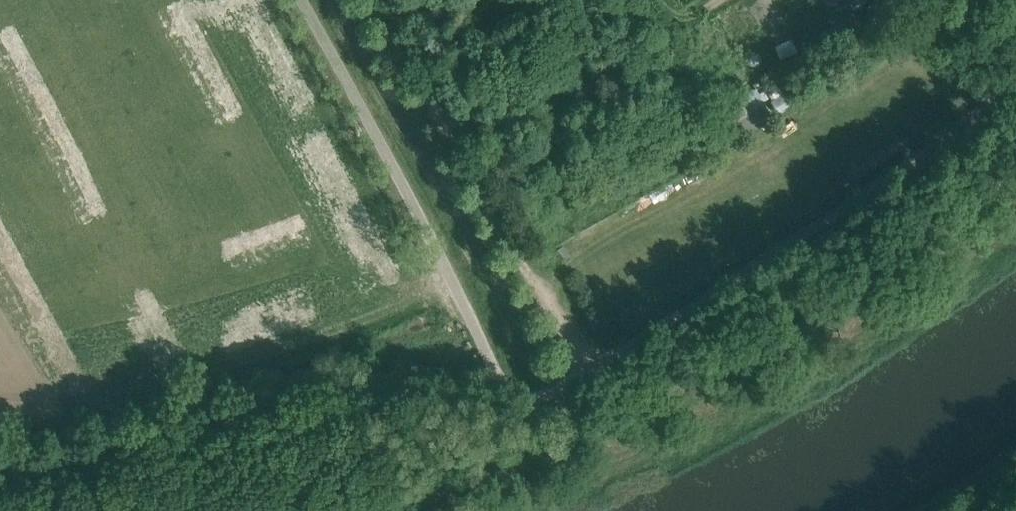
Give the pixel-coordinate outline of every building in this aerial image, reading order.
[(772,114),(757,90),(735,102),(729,92),(723,95),(726,99),(723,100),(741,132),(772,114)]
